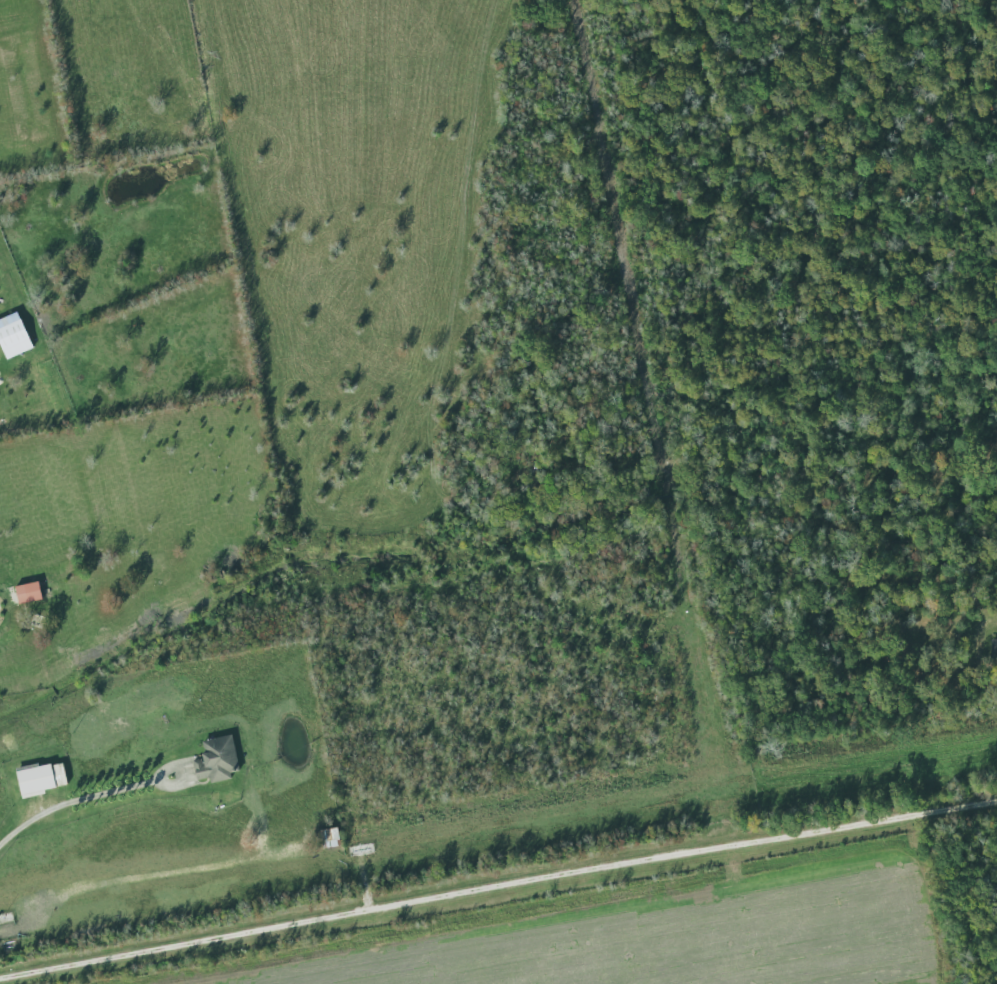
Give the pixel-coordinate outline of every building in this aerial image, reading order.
[(32,348),(16,312),(0,319),(0,346),(6,360),(32,348)] [(18,604),(41,600),(38,582),(14,586),(18,604)] [(201,741),(204,759),(192,761),(196,781),(208,778),(209,784),(231,780),(229,770),(238,768),(232,735),(201,741)] [(21,797),(67,788),(62,761),(15,770),(21,797)] [(339,847),(337,828),(319,830),(321,849),(339,847)]
